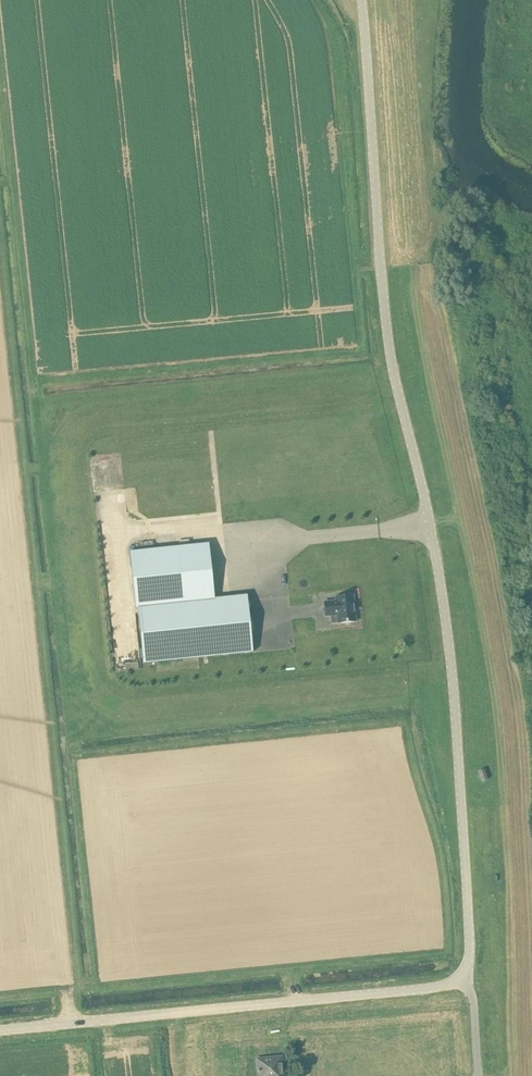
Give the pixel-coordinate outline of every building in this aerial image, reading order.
[(177,547),(130,552),(136,608),(138,608),(144,663),(253,652),(247,595),(215,599),(209,543),(177,547)] [(336,601),(324,603),(326,616),(330,615),(338,614),(339,623),(355,622),(353,595),(336,597),(336,601)] [(258,1072),(259,1072),(259,1075),(283,1075),(281,1057),(269,1058),(268,1057),(263,1058),(261,1059),(257,1060),(258,1071),(258,1072)]
